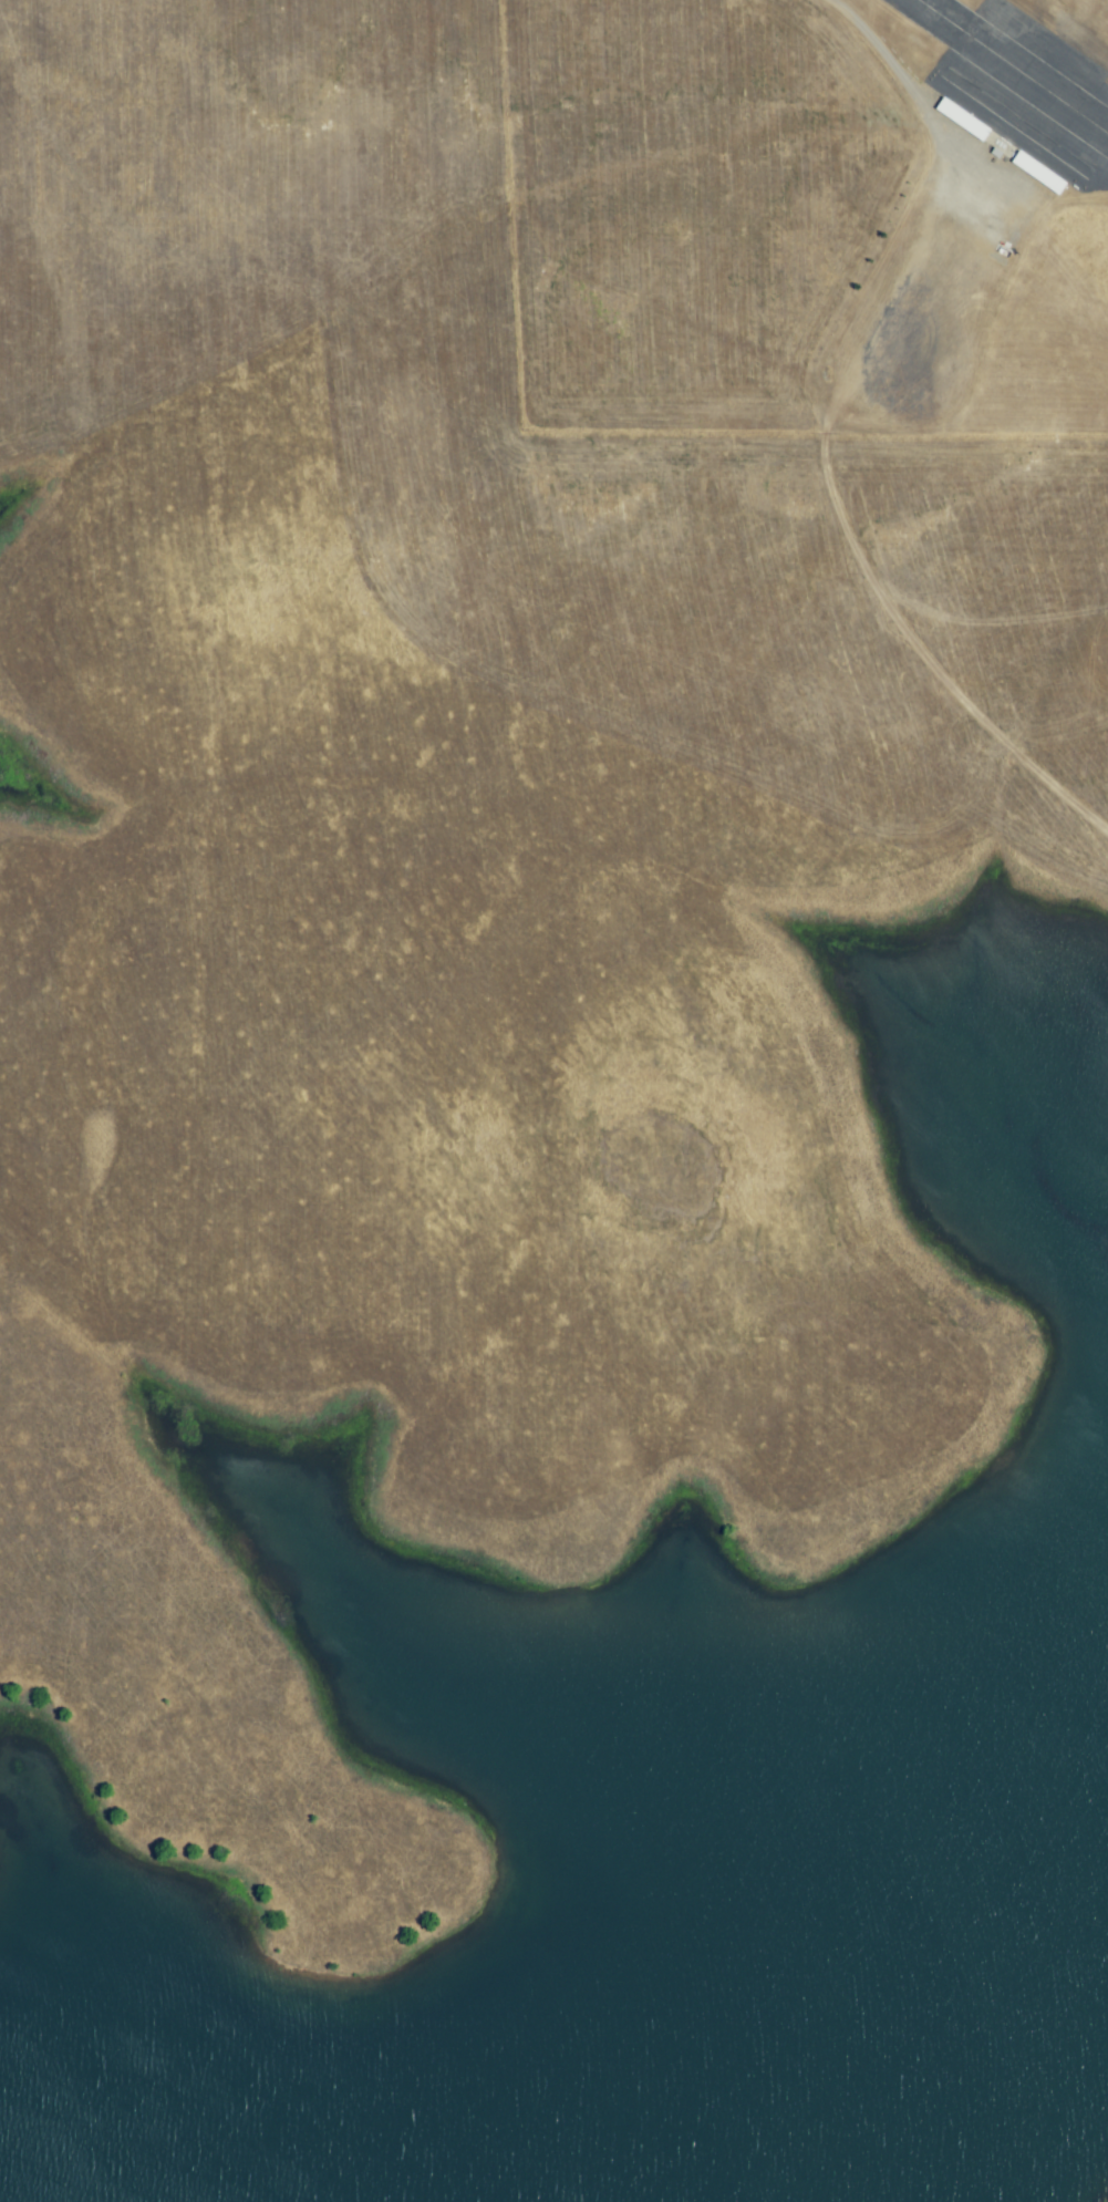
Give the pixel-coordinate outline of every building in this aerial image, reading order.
[(983,142),(992,129),(944,96),(935,109),(983,142)] [(1011,163),(1058,196),(1068,183),(1020,149),(1011,163)]
